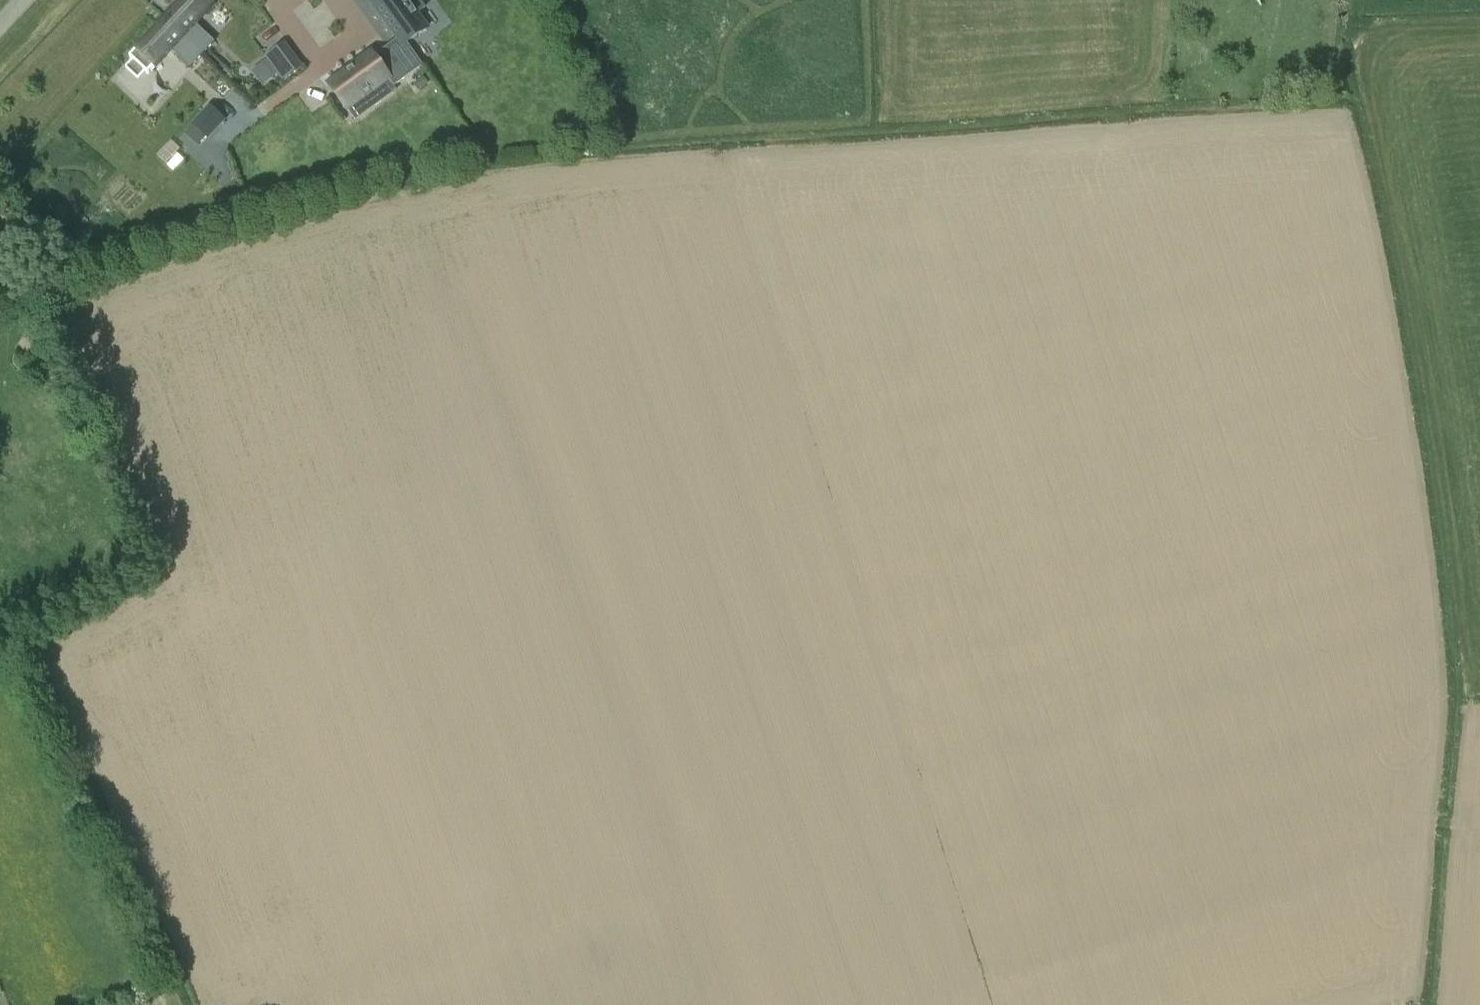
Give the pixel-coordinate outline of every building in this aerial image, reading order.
[(203,55),(215,42),(196,24),(218,0),(184,0),(165,20),(203,55)] [(398,39),(387,47),(409,76),(423,66),(407,43),(427,28),(417,14),(425,8),(419,0),(408,0),(407,1),(407,0),(370,0),(398,39)] [(190,68),(203,55),(165,20),(130,58),(133,61),(126,68),(138,80),(145,72),(148,75),(171,50),(190,68)] [(301,63),(284,39),(265,53),(282,76),(301,63)] [(371,53),(329,84),(346,108),(388,78),(394,87),(409,76),(387,47),(374,57),(371,53)] [(413,85),(417,91),(428,83),(424,77),(413,85)] [(209,104),(191,124),(193,126),(206,137),(208,140),(226,120),(209,104)]
